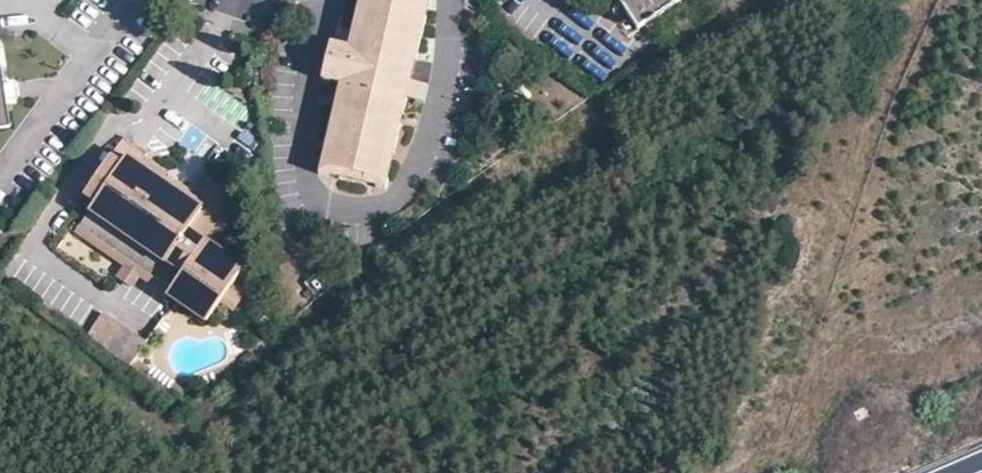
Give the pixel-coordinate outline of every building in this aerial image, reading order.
[(429,0),(357,0),(347,45),(338,83),(316,173),(384,189),(405,99),(409,82),(429,0)] [(636,30),(680,0),(616,0),(636,30)] [(338,83),(347,45),(330,41),(321,79),(338,83)] [(0,67),(0,132),(10,131),(7,107),(0,67)] [(426,86),(409,82),(405,99),(422,103),(426,86)] [(203,179),(189,199),(125,155),(119,164),(91,205),(75,229),(127,264),(141,274),(151,280),(153,277),(163,284),(168,276),(176,282),(171,290),(167,295),(205,322),(219,303),(232,312),(242,299),(228,289),(242,269),(212,248),(241,205),(203,179)] [(91,205),(119,164),(108,156),(80,197),(91,205)] [(75,229),(71,234),(123,269),(127,264),(75,229)] [(115,281),(129,291),(137,279),(141,274),(127,264),(123,269),(115,281)] [(147,286),(151,280),(141,274),(137,279),(147,286)] [(163,284),(171,290),(176,282),(168,276),(163,284)] [(144,341),(102,313),(88,334),(130,362),(144,341)]
